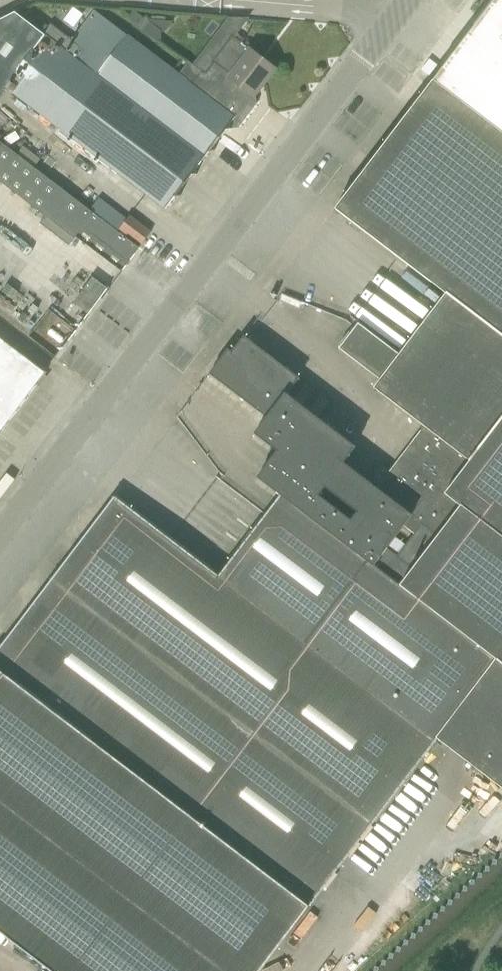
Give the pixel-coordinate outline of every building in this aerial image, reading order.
[(434,80),(501,132),(501,0),(495,0),(434,80)] [(74,6),(66,19),(76,26),(85,12),(74,6)] [(133,10),(128,17),(138,25),(137,26),(157,42),(161,40),(161,32),(166,31),(173,21),(151,20),(145,16),(143,19),(133,10)] [(197,89),(95,11),(72,42),(50,25),(43,34),(15,12),(0,20),(0,100),(5,93),(2,91),(5,87),(165,209),(174,197),(180,196),(179,190),(191,175),(197,174),(196,168),(208,152),(214,151),(214,146),(225,130),(238,128),(257,103),(256,98),(254,96),(275,68),(233,37),(213,62),(216,64),(197,89)] [(434,80),(335,208),(446,293),(399,354),(358,322),(339,348),(380,379),(374,387),(424,426),(471,461),(400,556),(386,575),(498,660),(438,738),(501,787),(501,132),(434,80)] [(0,142),(0,181),(46,216),(40,223),(69,245),(76,237),(96,251),(102,243),(126,261),(125,264),(126,265),(139,248),(0,142)] [(141,245),(150,232),(129,216),(120,228),(141,245)] [(299,378),(244,336),(232,352),(228,349),(209,373),(267,417),(255,433),(284,456),(280,461),(271,459),(258,477),(281,494),(218,576),(114,496),(0,647),(0,931),(53,970),(259,970),(438,738),(498,660),(386,575),(400,556),(471,461),(424,426),(377,487),(344,462),(356,446),(287,394),(299,378)] [(30,360),(0,337),(0,433),(46,372),(30,360)] [(368,838),(348,863),(363,875),(383,850),(368,838)]
